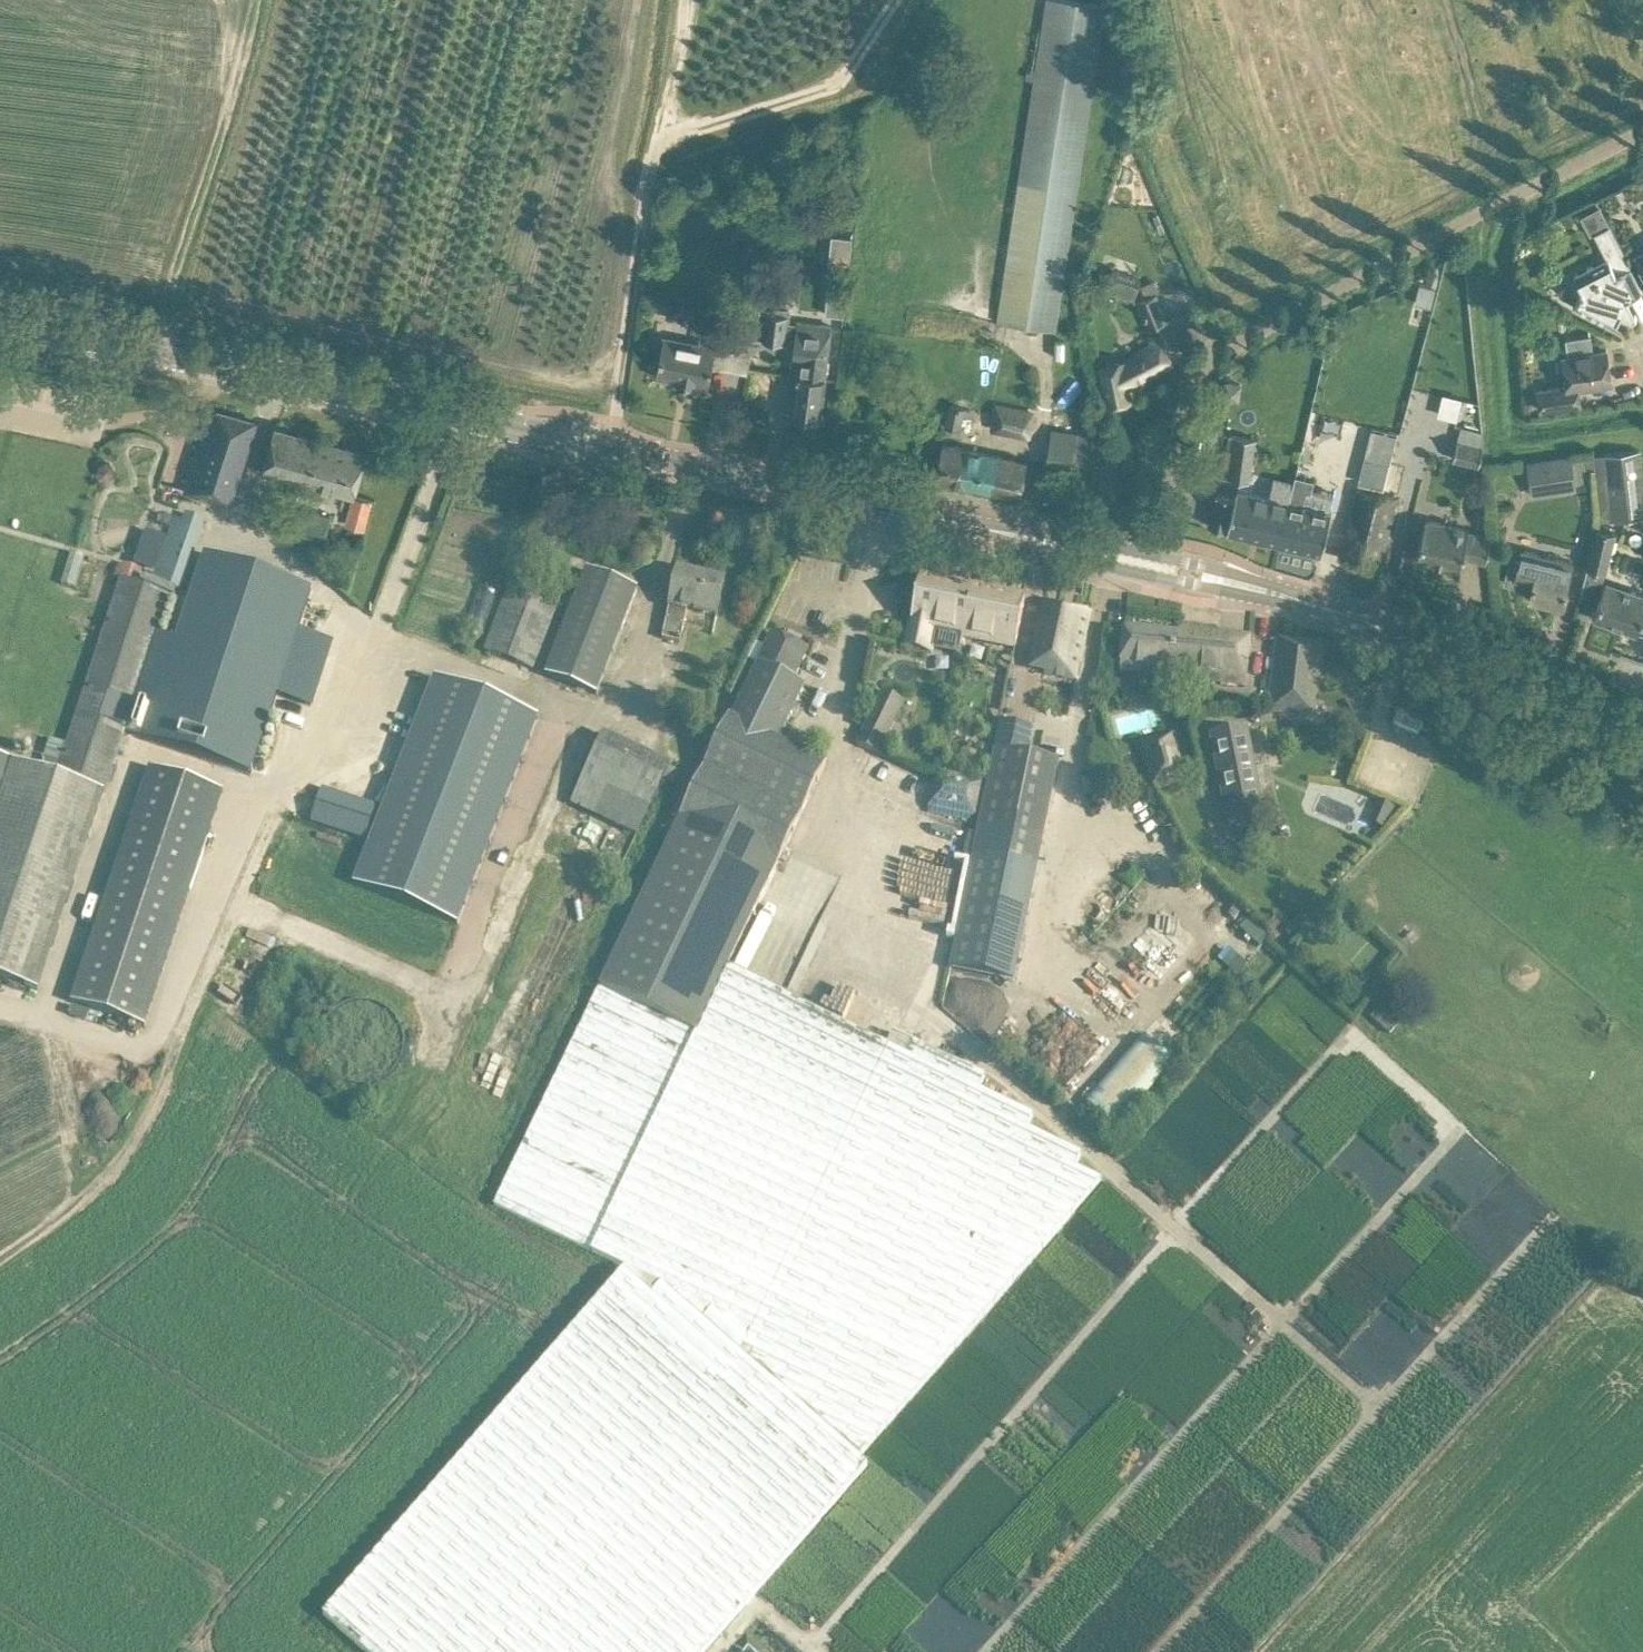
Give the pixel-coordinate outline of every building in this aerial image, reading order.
[(997,320),(1054,329),(1104,0),(1037,0),(1025,77),(1034,78),(997,320)] [(1627,296),(1642,289),(1609,224),(1594,232),(1607,257),(1574,273),(1581,287),(1579,287),(1579,292),(1581,293),(1574,306),(1613,326),(1621,311),(1631,317),(1636,314),(1627,296)] [(851,262),(853,234),(832,233),(831,262),(851,262)] [(1113,267),(1106,284),(1136,296),(1142,278),(1113,267)] [(828,292),(829,311),(845,310),(844,291),(828,292)] [(1148,326),(1167,319),(1156,292),(1137,300),(1148,326)] [(767,306),(763,336),(781,338),(785,309),(767,306)] [(664,334),(664,336),(656,375),(676,379),(676,381),(695,384),(696,383),(708,386),(712,365),(747,372),(757,324),(730,319),(725,348),(716,346),(716,345),(664,334)] [(791,414),(820,417),(825,375),(831,325),(797,321),(793,356),(799,357),(797,372),(791,371),(788,392),(794,393),(791,414)] [(1567,354),(1562,355),(1567,383),(1537,388),(1540,408),(1580,401),(1578,387),(1612,382),(1606,348),(1593,350),(1590,333),(1564,337),(1567,354)] [(1128,364),(1102,372),(1108,404),(1130,399),(1127,384),(1151,369),(1153,372),(1172,361),(1160,342),(1128,364)] [(997,404),(992,426),(1029,433),(1033,411),(997,404)] [(948,405),(943,426),(960,430),(965,409),(948,405)] [(229,500),(254,420),(212,408),(188,487),(229,500)] [(354,493),(366,451),(274,426),(263,467),(354,493)] [(1092,474),(1098,433),(1052,426),(1046,467),(1092,474)] [(1224,477),(1249,481),(1255,437),(1230,434),(1224,477)] [(1479,464),(1483,446),(1457,440),(1453,457),(1479,464)] [(942,442),(935,478),(1019,496),(1026,460),(942,442)] [(1642,489),(1642,484),(1639,449),(1593,454),(1597,493),(1642,489)] [(1571,454),(1527,461),(1532,494),(1576,487),(1571,454)] [(1341,556),(1381,565),(1397,496),(1357,487),(1341,556)] [(1296,503),(1237,489),(1235,497),(1216,492),(1208,525),(1321,551),(1331,512),(1315,508),(1317,496),(1299,491),(1296,503)] [(287,503),(279,531),(323,544),(331,516),(287,503)] [(352,503),(345,526),(365,532),(371,509),(352,503)] [(1463,555),(1485,560),(1491,536),(1469,531),(1469,529),(1426,519),(1416,558),(1460,568),(1463,555)] [(172,521),(152,585),(183,595),(204,531),(172,521)] [(1637,632),(1642,615),(1642,596),(1602,581),(1604,572),(1606,573),(1616,533),(1602,529),(1595,528),(1586,566),(1586,567),(1582,585),(1583,586),(1601,592),(1601,594),(1598,602),(1592,617),(1637,632)] [(1529,596),(1561,604),(1572,562),(1514,547),(1505,581),(1531,587),(1529,596)] [(145,742),(208,763),(225,712),(222,711),(265,579),(204,559),(175,648),(165,645),(138,729),(148,733),(145,742)] [(546,674),(596,695),(637,591),(586,571),(546,674)] [(697,574),(696,575),(677,571),(662,639),(680,643),(687,609),(717,616),(724,581),(704,576),(704,575),(702,575),(702,576),(698,575),(698,574),(697,574)] [(511,576),(484,648),(531,666),(558,595),(511,576)] [(971,588),(920,577),(910,622),(911,622),(906,648),(931,653),(936,628),(963,633),(971,588)] [(138,729),(165,645),(156,642),(171,595),(120,579),(57,775),(107,791),(128,726),(138,729)] [(249,776),(263,733),(280,679),(307,593),(270,581),(227,713),(225,712),(208,763),(249,776)] [(1015,648),(1025,599),(971,588),(963,633),(962,637),(1015,648)] [(1075,680),(1089,612),(1044,602),(1030,667),(1045,670),(1044,673),(1075,680)] [(1244,685),(1249,638),(1178,630),(1178,634),(1125,629),(1120,671),(1174,677),(1209,681),(1242,685),(1244,685)] [(979,1090),(985,1078),(894,1033),(888,1046),(728,969),(826,764),(778,741),(805,686),(793,681),(808,651),(772,634),(731,718),(729,717),(495,1207),(623,1268),(394,1530),(321,1614),(365,1651),(704,1651),(867,1463),(859,1457),(1100,1179),(1074,1167),(1080,1154),(1027,1128),(1033,1115),(979,1090)] [(1277,641),(1271,701),(1315,706),(1322,653),(1323,646),(1277,640),(1277,641)] [(1633,660),(1627,680),(1642,685),(1642,663),(1633,660)] [(317,691),(280,679),(263,733),(300,745),(317,691)] [(543,726),(441,680),(350,883),(451,929),(543,726)] [(878,755),(904,701),(883,691),(857,744),(878,755)] [(994,750),(1028,756),(1033,729),(1000,722),(994,750)] [(569,802),(632,832),(666,762),(603,732),(569,802)] [(1185,776),(1176,744),(1142,754),(1150,786),(1185,776)] [(1028,756),(994,750),(973,856),(955,942),(1018,955),(1058,763),(1028,756)] [(1221,788),(1227,826),(1270,820),(1265,790),(1270,790),(1264,754),(1244,757),(1243,752),(1221,756),(1226,787),(1221,788)] [(0,760),(0,797),(11,763),(0,760)] [(107,791),(57,775),(12,761),(11,763),(0,797),(0,977),(43,991),(107,791)] [(226,788),(147,762),(68,997),(148,1023),(226,788)] [(982,785),(936,776),(929,811),(975,820),(982,785)] [(1372,823),(1385,829),(1394,809),(1381,803),(1372,823)] [(1086,1107),(1117,1133),(1174,1065),(1144,1039),(1086,1107)]
